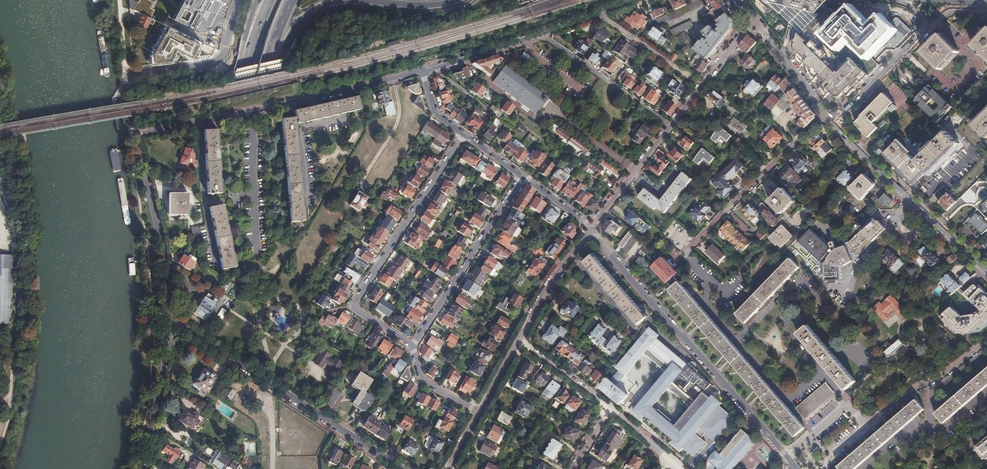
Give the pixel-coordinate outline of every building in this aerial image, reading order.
[(138,2),(134,0),(129,0),(129,9),(130,9),(140,14),(142,15),(140,19),(141,19),(139,23),(138,23),(137,26),(137,28),(140,29),(142,29),(145,30),(147,27),(146,27),(148,23),(152,25),(154,20),(150,18),(155,10),(150,8),(151,6),(153,6),(155,1),(153,0),(139,0),(138,2)] [(164,2),(167,6),(170,9),(174,12),(171,18),(190,28),(205,0),(163,0),(164,2)] [(652,21),(660,26),(705,5),(703,0),(697,0),(692,3),(687,5),(676,10),(670,13),(667,14),(664,16),(656,19),(652,21)] [(676,10),(687,5),(685,0),(671,0),(676,10)] [(723,7),(727,4),(729,2),(727,0),(708,0),(716,8),(718,11),(723,7)] [(770,0),(752,0),(752,2),(753,4),(754,5),(757,9),(786,47),(786,44),(790,26),(781,17),(768,4),(771,1),(770,0)] [(771,1),(774,3),(777,4),(779,5),(791,7),(805,10),(818,13),(826,6),(831,0),(770,0),(771,1)] [(795,47),(798,34),(805,42),(803,43),(807,47),(809,46),(813,42),(819,48),(817,49),(821,53),(822,51),(828,57),(825,61),(823,62),(835,73),(835,74),(844,65),(844,64),(849,59),(864,73),(868,77),(879,65),(877,63),(870,56),(856,43),(859,40),(853,35),(837,51),(823,38),(826,35),(847,13),(836,11),(835,12),(829,6),(827,8),(826,6),(818,13),(805,10),(791,7),(779,5),(777,4),(774,3),(771,1),(768,4),(781,17),(790,26),(786,44),(795,47)] [(728,14),(723,7),(718,11),(716,8),(711,12),(718,21),(728,14)] [(853,35),(859,40),(856,43),(870,56),(885,39),(894,30),(890,25),(881,17),(868,31),(862,25),(865,21),(852,8),(847,13),(826,35),(823,38),(837,51),(853,35)] [(661,9),(650,13),(652,21),(656,19),(664,16),(661,9)] [(639,24),(640,26),(643,27),(648,21),(645,19),(647,16),(643,14),(642,15),(638,12),(635,16),(633,14),(630,18),(628,16),(624,20),(636,28),(639,24)] [(710,27),(718,21),(711,12),(708,14),(707,13),(703,16),(710,27)] [(733,19),(728,14),(718,21),(710,27),(704,31),(707,35),(710,38),(708,41),(705,39),(703,42),(702,41),(695,50),(703,55),(708,59),(732,29),(733,19)] [(893,47),(895,47),(910,31),(910,29),(897,17),(896,17),(890,23),(891,24),(890,25),(894,30),(885,39),(893,47)] [(671,34),(687,44),(691,39),(681,32),(694,26),(691,20),(670,30),(671,34)] [(591,33),(591,24),(580,24),(580,29),(586,29),(586,33),(591,33)] [(177,53),(192,60),(201,43),(165,26),(151,54),(152,65),(172,63),(177,53)] [(609,34),(600,27),(593,37),(600,42),(603,39),(604,40),(609,34)] [(659,41),(666,30),(662,27),(660,30),(655,27),(649,35),(659,41)] [(972,45),(986,59),(986,30),(972,45)] [(805,42),(798,34),(795,47),(794,50),(798,55),(795,58),(795,59),(797,61),(800,66),(802,68),(804,71),(805,71),(806,73),(808,76),(809,78),(813,82),(814,84),(816,87),(817,87),(818,88),(818,89),(820,91),(822,93),(824,96),(826,98),(829,95),(832,92),(835,95),(835,96),(839,99),(842,96),(842,95),(845,92),(849,96),(868,77),(864,73),(849,59),(844,64),(844,65),(835,74),(835,73),(823,62),(825,61),(828,57),(822,51),(821,53),(817,49),(819,48),(813,42),(809,46),(807,47),(803,43),(805,42)] [(940,34),(922,52),(941,70),(959,51),(940,34)] [(748,54),(757,42),(748,35),(739,47),(748,54)] [(664,36),(660,43),(664,45),(668,38),(664,36)] [(574,49),(582,55),(592,41),(587,37),(584,42),(579,39),(576,43),(578,45),(574,49)] [(620,40),(613,51),(621,57),(624,53),(632,59),(637,52),(620,40)] [(601,56),(607,60),(611,54),(608,52),(607,51),(605,50),(601,56)] [(527,61),(530,57),(524,52),(521,56),(527,61)] [(594,54),(591,52),(585,60),(594,66),(600,58),(598,57),(599,54),(595,52),(594,54)] [(670,59),(674,63),(679,56),(674,53),(670,59)] [(750,70),(757,62),(747,54),(745,57),(741,62),(750,70)] [(703,72),(712,61),(708,59),(703,55),(701,59),(697,56),(692,62),(696,65),(695,66),(703,72)] [(496,66),(500,60),(495,56),(484,60),(471,64),(488,77),(491,73),(487,71),(486,72),(485,71),(488,68),(488,69),(492,68),(492,65),(494,64),(496,66)] [(607,60),(603,67),(610,73),(615,66),(607,60)] [(653,84),(657,87),(659,83),(656,81),(661,73),(652,67),(644,77),(650,82),(653,84)] [(469,76),(466,69),(462,70),(463,71),(458,72),(460,79),(469,76)] [(512,70),(499,86),(536,114),(548,98),(512,70)] [(623,84),(631,90),(635,85),(631,83),(634,80),(622,71),(618,77),(624,82),(623,84)] [(776,75),(770,82),(776,86),(773,89),(775,91),(777,89),(784,81),(776,75)] [(447,84),(437,76),(435,78),(437,85),(439,90),(447,84)] [(784,81),(777,89),(780,91),(783,88),(785,92),(787,94),(796,88),(787,77),(784,81)] [(670,95),(673,98),(676,100),(683,89),(680,87),(681,87),(672,80),(667,87),(671,90),(669,92),(671,94),(670,95)] [(751,93),(756,97),(764,86),(759,81),(758,82),(755,80),(752,83),(750,81),(747,85),(749,87),(746,91),(745,93),(748,95),(750,95),(751,93)] [(487,87),(478,81),(471,91),(480,97),(487,87)] [(407,87),(408,90),(415,94),(420,93),(419,88),(418,86),(415,84),(407,87)] [(633,91),(640,96),(643,91),(645,87),(640,84),(638,88),(636,86),(633,91)] [(953,107),(930,85),(922,93),(914,101),(937,123),(953,107)] [(784,97),(785,99),(789,97),(796,106),(804,99),(796,88),(787,94),(784,97)] [(648,90),(643,97),(645,98),(644,99),(652,105),(659,96),(650,90),(650,91),(648,90)] [(727,108),(730,105),(732,102),(729,99),(728,98),(728,97),(730,94),(727,91),(725,90),(722,93),(726,96),(724,98),(714,90),(712,93),(710,91),(707,96),(715,102),(714,104),(719,108),(723,103),(725,104),(724,106),(727,108)] [(385,108),(387,116),(395,114),(389,91),(385,92),(385,91),(376,94),(377,100),(379,105),(384,104),(384,107),(386,106),(387,108),(385,108)] [(449,102),(451,101),(448,91),(440,93),(442,98),(440,99),(441,101),(442,101),(443,104),(449,102)] [(774,93),(766,103),(774,109),(782,99),(780,98),(774,93)] [(862,130),(876,144),(886,134),(875,122),(894,103),(884,93),(862,116),(857,122),(857,124),(863,129),(862,130)] [(421,98),(418,96),(417,96),(412,103),(423,110),(424,109),(423,105),(422,104),(423,103),(420,100),(421,98)] [(295,124),(360,109),(357,97),(294,111),(295,117),(282,120),(291,222),(304,221),(295,124)] [(769,115),(775,120),(788,104),(785,99),(784,97),(782,99),(774,109),(769,115)] [(672,110),(678,102),(676,100),(673,98),(669,103),(668,101),(661,110),(668,115),(672,110)] [(804,99),(796,106),(797,108),(796,109),(802,116),(811,108),(804,99)] [(509,115),(515,107),(507,101),(501,110),(509,115)] [(450,115),(455,119),(460,112),(449,104),(445,108),(451,113),(450,115)] [(725,110),(732,115),(736,110),(730,105),(727,108),(725,110)] [(798,123),(804,130),(808,125),(815,118),(816,118),(816,114),(811,108),(802,116),(804,115),(805,117),(798,123)] [(474,110),(466,122),(469,125),(470,123),(477,128),(482,122),(477,119),(480,115),(474,110)] [(972,125),(984,137),(986,134),(986,111),(972,125)] [(460,112),(455,119),(457,120),(461,123),(466,116),(460,112)] [(729,124),(734,128),(740,121),(734,117),(729,124)] [(493,130),(499,121),(495,118),(483,135),(490,140),(495,133),(492,131),(493,130)] [(740,121),(734,128),(742,134),(746,128),(747,127),(748,126),(740,120),(740,121)] [(440,131),(427,122),(422,129),(428,133),(435,138),(440,131)] [(642,125),(631,140),(638,144),(648,130),(642,125)] [(712,138),(718,142),(723,136),(729,140),(733,135),(721,125),(717,131),(712,138)] [(792,133),(796,137),(798,135),(802,131),(799,127),(792,133)] [(585,154),(588,149),(571,137),(559,128),(556,132),(568,141),(581,151),(585,154)] [(742,134),(747,138),(751,133),(746,128),(742,134)] [(207,194),(222,193),(218,130),(207,130),(204,131),(207,194)] [(498,138),(506,144),(511,136),(503,130),(500,134),(501,134),(498,138)] [(765,138),(773,147),(784,137),(776,130),(772,134),(771,132),(765,138)] [(448,136),(440,131),(435,138),(435,139),(442,144),(448,136)] [(916,160),(925,170),(928,173),(955,147),(956,148),(959,145),(960,143),(959,142),(958,144),(946,132),(916,160)] [(812,147),(816,152),(821,146),(822,147),(821,148),(827,154),(829,152),(830,153),(831,151),(833,149),(827,143),(826,143),(825,143),(826,142),(822,137),(821,138),(818,135),(814,139),(813,138),(809,143),(813,146),(812,147)] [(681,144),(688,150),(694,142),(687,136),(685,139),(683,138),(681,141),(682,142),(681,144)] [(739,148),(744,142),(739,137),(739,138),(734,144),(739,148)] [(513,153),(514,154),(517,150),(519,148),(509,141),(507,143),(503,149),(512,155),(513,153)] [(925,170),(916,160),(897,142),(885,153),(913,181),(925,170)] [(514,154),(513,156),(521,163),(527,154),(521,150),(524,146),(521,144),(519,148),(517,150),(514,154)] [(195,172),(197,164),(197,160),(194,160),(196,154),(192,153),(193,149),(185,147),(182,156),(181,156),(179,164),(180,164),(179,168),(195,172)] [(533,149),(526,158),(538,166),(544,157),(533,149)] [(665,153),(659,149),(656,152),(662,156),(659,160),(661,162),(659,163),(661,164),(659,167),(663,170),(670,161),(666,158),(663,156),(665,153)] [(694,161),(699,166),(704,159),(710,164),(714,158),(703,149),(698,154),(699,155),(694,161)] [(670,156),(678,162),(683,155),(676,150),(674,152),(673,152),(670,156)] [(468,164),(473,156),(465,151),(460,159),(468,165),(468,164)] [(429,168),(435,158),(429,155),(427,158),(422,155),(418,162),(423,165),(424,165),(429,168)] [(792,168),(797,173),(801,177),(807,171),(808,171),(808,170),(807,169),(805,165),(808,162),(802,155),(798,159),(799,160),(795,163),(796,164),(792,168)] [(475,158),(473,156),(468,164),(471,165),(470,166),(474,168),(480,160),(476,157),(475,158)] [(747,168),(737,158),(721,173),(720,171),(712,178),(721,187),(718,190),(725,198),(736,188),(729,181),(737,173),(740,175),(747,168)] [(595,178),(601,169),(591,162),(586,159),(583,163),(580,167),(586,171),(588,168),(594,173),(592,176),(595,178)] [(486,164),(480,160),(474,168),(481,172),(486,164)] [(546,161),(538,172),(544,177),(553,165),(546,161)] [(613,167),(605,161),(603,165),(610,170),(613,167)] [(428,169),(417,162),(415,165),(419,168),(416,173),(423,177),(428,169)] [(487,163),(486,164),(481,172),(479,175),(485,179),(486,178),(490,181),(497,170),(487,163)] [(579,166),(574,163),(571,169),(575,172),(579,166)] [(799,184),(803,179),(801,177),(797,173),(792,168),(790,165),(778,177),(784,182),(789,177),(795,180),(799,184)] [(836,178),(846,188),(856,179),(846,168),(836,178)] [(461,175),(452,169),(447,177),(448,178),(446,180),(455,186),(462,175),(461,175)] [(968,191),(972,195),(978,190),(986,199),(986,171),(968,191)] [(657,207),(665,213),(692,179),(684,172),(661,201),(645,188),(639,197),(655,210),(657,207)] [(865,173),(849,188),(852,190),(845,197),(858,209),(867,202),(880,188),(878,186),(865,173)] [(501,174),(495,182),(502,187),(508,178),(501,174)] [(405,183),(411,187),(413,185),(417,187),(421,180),(414,176),(412,180),(410,179),(409,182),(407,180),(405,183)] [(556,177),(551,184),(558,189),(563,182),(556,177)] [(444,182),(439,190),(448,196),(453,187),(444,182)] [(567,183),(560,191),(569,198),(571,196),(575,199),(581,190),(577,187),(575,189),(567,183)] [(531,196),(534,191),(526,185),(522,190),(531,196)] [(382,192),(379,197),(386,201),(388,197),(394,201),(397,195),(391,192),(387,189),(388,188),(386,186),(384,190),(386,191),(384,193),(382,192)] [(415,191),(407,186),(402,194),(410,198),(415,191)] [(948,193),(949,191),(944,186),(934,196),(939,201),(948,193)] [(783,188),(770,201),(781,213),(789,206),(788,204),(793,198),(783,188)] [(527,201),(531,196),(522,190),(519,196),(527,201)] [(575,200),(584,207),(592,195),(593,194),(590,192),(587,195),(582,191),(575,200)] [(972,195),(968,191),(957,201),(951,207),(953,209),(954,210),(955,212),(971,197),(972,198),(973,197),(972,195)] [(367,198),(358,192),(350,206),(358,211),(362,206),(365,208),(367,205),(364,202),(367,198)] [(435,196),(432,201),(440,206),(442,202),(443,203),(446,198),(437,192),(435,196)] [(476,200),(485,206),(490,198),(481,192),(476,200)] [(170,193),(169,214),(189,215),(189,193),(170,193)] [(878,200),(883,205),(889,205),(894,200),(886,193),(878,200)] [(951,207),(957,201),(948,193),(939,201),(939,202),(947,211),(951,207)] [(515,201),(524,207),(527,201),(519,196),(517,199),(516,198),(515,198),(514,200),(515,201)] [(535,198),(529,207),(539,213),(544,204),(535,198)] [(591,199),(585,207),(591,211),(597,203),(591,199)] [(713,206),(706,199),(699,206),(697,204),(690,212),(700,222),(707,214),(706,214),(713,206)] [(511,207),(520,212),(524,207),(515,201),(514,200),(513,202),(514,203),(511,207)] [(762,202),(759,205),(764,211),(763,212),(764,213),(763,214),(773,224),(775,226),(784,217),(782,214),(777,219),(768,210),(769,209),(762,202)] [(223,204),(209,207),(222,270),(236,267),(223,204)] [(430,204),(426,210),(435,215),(439,209),(430,204)] [(752,221),(756,225),(761,219),(759,216),(761,214),(758,211),(760,210),(757,207),(756,208),(751,204),(749,207),(748,206),(744,210),(745,211),(745,212),(744,214),(746,216),(748,216),(749,215),(753,219),(752,221)] [(983,207),(980,204),(979,204),(974,209),(976,211),(978,209),(986,218),(986,219),(986,204),(983,207)] [(476,214),(482,218),(484,216),(484,217),(486,213),(484,211),(486,209),(481,206),(476,214)] [(867,213),(870,215),(876,209),(874,206),(867,213)] [(520,212),(511,207),(507,213),(509,214),(507,218),(508,219),(517,225),(518,225),(520,223),(523,218),(524,215),(522,214),(520,212)] [(389,214),(387,217),(392,220),(394,216),(397,218),(400,213),(393,208),(389,214)] [(557,213),(549,208),(541,220),(549,225),(557,213)] [(632,211),(626,219),(644,233),(650,226),(632,211)] [(421,220),(419,223),(430,229),(432,226),(428,224),(432,218),(424,213),(420,219),(421,220)] [(477,227),(483,219),(482,218),(476,214),(474,213),(467,224),(471,226),(472,224),(477,227)] [(970,219),(979,229),(978,230),(982,234),(986,229),(986,224),(982,219),(983,218),(981,215),(980,216),(976,213),(970,219)] [(825,264),(826,283),(839,282),(838,281),(842,281),(841,266),(843,265),(844,266),(854,262),(851,256),(854,253),(859,255),(873,241),(886,228),(882,224),(878,220),(877,221),(872,216),(861,229),(849,241),(845,243),(834,247),(834,245),(832,246),(830,247),(812,229),(800,241),(825,264)] [(387,217),(380,227),(388,232),(395,222),(392,220),(387,217)] [(502,225),(500,229),(510,235),(511,236),(518,225),(508,219),(507,218),(504,222),(505,223),(503,225),(502,225)] [(608,220),(603,227),(608,231),(610,233),(613,229),(614,228),(612,226),(613,224),(608,220)] [(732,225),(728,221),(721,230),(724,233),(723,234),(728,238),(727,239),(734,245),(735,244),(740,248),(744,251),(752,242),(748,238),(747,240),(743,236),(743,235),(740,232),(737,229),(736,230),(734,228),(735,228),(732,225)] [(430,229),(419,223),(417,227),(419,229),(416,232),(421,235),(421,236),(425,239),(431,230),(430,229)] [(458,231),(466,237),(468,233),(469,234),(472,229),(461,223),(457,229),(458,231)] [(562,231),(571,238),(573,235),(574,233),(572,232),(573,232),(573,231),(574,231),(574,230),(574,229),(573,229),(573,228),(568,224),(562,231)] [(627,236),(632,229),(625,224),(620,230),(627,236)] [(775,238),(783,246),(793,236),(783,226),(771,236),(774,239),(775,238)] [(380,227),(377,232),(384,237),(388,232),(380,227)] [(619,245),(624,248),(636,232),(632,229),(627,236),(624,239),(621,242),(619,245)] [(756,235),(760,240),(767,234),(762,229),(756,235)] [(928,239),(930,238),(934,233),(931,231),(929,233),(926,230),(923,234),(928,239)] [(377,232),(373,238),(381,243),(384,237),(377,232)] [(506,246),(505,247),(516,255),(520,249),(512,244),(511,246),(507,243),(511,238),(502,232),(499,236),(500,237),(497,241),(506,246)] [(622,249),(623,250),(628,254),(641,237),(636,232),(624,248),(622,249)] [(408,237),(404,234),(404,235),(401,240),(407,244),(415,249),(421,240),(413,235),(411,234),(408,237)] [(365,243),(367,245),(375,250),(380,243),(370,237),(368,235),(366,239),(367,240),(365,243)] [(465,240),(460,237),(456,244),(463,248),(465,244),(463,243),(465,240)] [(553,248),(558,252),(563,244),(556,239),(550,246),(553,248)] [(633,261),(638,265),(653,246),(648,242),(633,261)] [(460,249),(454,244),(447,255),(455,260),(457,256),(459,257),(461,253),(458,252),(460,249)] [(726,256),(713,244),(707,251),(720,262),(726,256)] [(505,251),(495,245),(493,249),(492,248),(489,252),(490,252),(490,253),(498,258),(501,254),(503,255),(505,251)] [(925,257),(936,268),(942,262),(931,251),(930,251),(925,246),(919,251),(925,257)] [(553,258),(558,252),(553,248),(548,254),(553,258)] [(889,269),(894,273),(904,263),(889,250),(886,248),(882,253),(884,255),(882,257),(891,266),(889,269)] [(365,251),(360,258),(368,263),(372,256),(365,251)] [(536,274),(546,261),(541,257),(540,256),(535,252),(535,253),(532,257),(534,259),(531,263),(532,263),(528,268),(526,271),(534,277),(536,274)] [(368,264),(351,253),(344,264),(351,268),(354,262),(357,264),(358,263),(365,268),(368,264)] [(950,264),(959,257),(955,253),(947,260),(950,264)] [(410,261),(399,254),(396,259),(398,260),(394,265),(402,271),(403,271),(410,261)] [(583,262),(637,325),(646,317),(642,312),(642,311),(593,254),(583,262)] [(0,255),(0,324),(12,324),(13,255),(0,255)] [(178,263),(189,270),(191,267),(193,269),(195,266),(192,265),(195,261),(194,261),(195,259),(188,255),(187,258),(183,255),(178,263)] [(492,267),(495,270),(499,264),(500,263),(496,261),(488,256),(484,262),(492,267)] [(447,257),(442,265),(449,270),(454,262),(447,257)] [(672,287),(679,281),(674,276),(678,272),(663,257),(653,268),(672,287)] [(737,313),(746,323),(799,267),(790,258),(737,313)] [(916,261),(922,267),(925,265),(919,258),(916,261)] [(439,265),(434,262),(429,270),(442,278),(446,271),(438,266),(439,265)] [(486,273),(488,274),(492,267),(484,262),(480,269),(486,273)] [(394,265),(393,265),(389,271),(388,270),(385,274),(393,280),(395,281),(402,271),(394,265)] [(476,266),(467,279),(477,285),(486,273),(480,269),(476,266)] [(422,269),(420,267),(413,278),(416,280),(422,269)] [(347,275),(345,279),(354,285),(358,279),(359,278),(361,274),(353,269),(350,274),(355,276),(353,278),(347,275)] [(964,283),(972,276),(968,271),(960,278),(964,283)] [(939,282),(951,295),(961,286),(949,273),(939,282)] [(385,274),(384,274),(380,281),(388,287),(393,280),(385,274)] [(339,275),(335,280),(339,282),(351,290),(354,285),(345,279),(339,275)] [(435,292),(442,281),(435,277),(430,285),(425,281),(423,284),(435,292)] [(461,293),(471,300),(479,287),(478,286),(477,285),(467,279),(462,287),(461,289),(463,290),(461,293)] [(672,287),(669,290),(795,436),(805,427),(679,281),(672,287)] [(339,282),(336,287),(347,295),(351,290),(339,282)] [(387,291),(377,284),(370,296),(377,301),(382,294),(384,295),(387,291)] [(959,333),(979,330),(980,329),(979,328),(981,326),(982,327),(986,323),(986,293),(981,287),(979,288),(975,284),(965,292),(971,298),(971,299),(983,310),(979,314),(978,313),(976,316),(975,315),(975,313),(964,315),(963,316),(952,306),(941,316),(956,331),(956,330),(959,333)] [(937,298),(945,292),(940,285),(932,292),(937,298)] [(224,293),(232,298),(237,291),(229,286),(224,293)] [(429,290),(427,288),(421,297),(428,301),(432,294),(428,291),(429,290)] [(332,300),(339,305),(341,302),(342,303),(347,296),(338,290),(332,300)] [(502,304),(507,307),(509,304),(517,308),(521,299),(518,297),(519,295),(514,292),(510,300),(506,297),(502,304)] [(330,299),(323,294),(317,304),(324,308),(330,299)] [(468,299),(460,294),(455,301),(463,306),(468,299)] [(895,309),(897,310),(903,316),(909,311),(892,294),(886,300),(887,301),(883,305),(881,302),(875,308),(888,321),(893,315),(891,313),(895,309)] [(204,296),(193,313),(204,321),(215,304),(204,296)] [(416,297),(411,305),(423,312),(427,305),(416,297)] [(382,299),(375,309),(384,315),(385,314),(389,317),(393,311),(395,307),(382,299)] [(495,307),(508,314),(509,311),(506,309),(507,307),(502,304),(499,302),(495,307)] [(566,314),(571,318),(578,309),(568,303),(566,302),(564,306),(563,305),(560,310),(559,312),(560,313),(563,316),(565,315),(566,314)] [(451,317),(457,320),(463,310),(453,303),(446,313),(451,317)] [(416,322),(422,313),(413,307),(407,316),(416,322)] [(222,308),(215,320),(220,323),(227,311),(222,308)] [(845,315),(848,318),(853,313),(849,309),(845,313),(846,314),(845,315)] [(342,313),(337,320),(337,321),(341,324),(342,322),(344,320),(347,322),(350,318),(342,313)] [(452,328),(457,320),(451,317),(446,313),(445,316),(444,315),(443,318),(442,317),(440,319),(442,320),(440,322),(447,326),(447,325),(452,328)] [(403,328),(408,321),(398,314),(395,318),(397,319),(395,323),(403,328)] [(325,318),(322,316),(317,323),(321,326),(322,323),(331,329),(337,321),(337,320),(332,317),(332,318),(328,315),(325,318)] [(500,316),(497,322),(506,327),(509,321),(500,316)] [(362,327),(351,320),(346,327),(354,332),(352,334),(356,337),(362,327)] [(559,320),(556,324),(559,326),(563,329),(566,325),(559,320)] [(601,338),(606,331),(596,324),(585,338),(611,356),(612,354),(621,342),(612,336),(607,342),(601,338)] [(836,377),(845,389),(846,389),(857,381),(808,324),(797,333),(804,341),(819,358),(836,377)] [(494,325),(489,334),(499,339),(504,330),(494,325)] [(563,329),(559,326),(556,330),(551,326),(542,338),(550,344),(556,337),(560,340),(564,335),(567,332),(565,331),(563,329)] [(616,368),(625,375),(649,347),(671,366),(633,411),(642,418),(666,390),(673,382),(696,402),(689,410),(668,435),(674,441),(672,443),(681,451),(722,402),(713,395),(710,398),(704,392),(711,384),(697,372),(699,370),(689,363),(688,364),(657,338),(659,336),(650,328),(648,331),(645,329),(640,335),(642,337),(616,368)] [(374,346),(377,347),(382,340),(379,338),(371,333),(370,332),(368,334),(365,340),(369,342),(367,345),(372,348),(374,346)] [(447,344),(452,347),(458,338),(451,333),(447,339),(449,341),(447,344)] [(443,341),(438,338),(437,339),(432,335),(426,343),(431,346),(430,346),(433,348),(436,343),(440,346),(443,341)] [(492,352),(497,342),(489,337),(484,347),(492,352)] [(900,339),(885,352),(889,357),(904,343),(900,339)] [(391,346),(383,340),(378,348),(382,351),(381,352),(385,355),(391,346)] [(559,342),(554,349),(558,352),(557,353),(559,355),(560,353),(566,345),(563,343),(562,344),(559,342)] [(424,355),(423,358),(428,362),(430,360),(427,357),(429,353),(433,356),(436,351),(425,345),(420,353),(424,355)] [(573,350),(566,345),(560,353),(567,359),(573,350)] [(382,374),(384,375),(387,377),(389,374),(403,352),(395,347),(393,351),(394,352),(391,356),(394,359),(391,363),(389,366),(387,365),(384,369),(382,374)] [(480,354),(478,356),(476,360),(484,364),(487,360),(488,360),(490,356),(488,355),(489,354),(484,351),(484,352),(479,349),(477,353),(480,354)] [(583,357),(574,350),(573,350),(567,359),(576,365),(583,357)] [(407,355),(403,352),(389,374),(393,377),(398,368),(401,370),(405,365),(402,363),(407,355)] [(319,354),(313,363),(321,369),(324,364),(329,367),(326,371),(334,376),(340,367),(319,354)] [(606,361),(612,365),(615,361),(610,357),(606,361)] [(207,365),(213,369),(217,364),(211,360),(207,365)] [(474,361),(469,370),(479,376),(484,367),(474,361)] [(517,377),(523,380),(527,372),(529,373),(532,367),(525,363),(517,377)] [(580,369),(586,374),(588,372),(590,373),(592,369),(584,363),(580,369)] [(436,370),(430,366),(428,369),(428,370),(426,374),(431,377),(433,375),(436,377),(439,372),(436,369),(436,370)] [(411,370),(408,368),(401,378),(408,382),(412,375),(408,373),(411,370)] [(200,375),(194,384),(208,393),(212,386),(211,385),(217,375),(212,372),(211,374),(204,369),(203,371),(202,370),(200,371),(199,372),(199,375),(200,375)] [(595,369),(592,372),(595,374),(592,376),(595,378),(594,379),(598,382),(603,375),(595,369)] [(944,423),(986,386),(986,369),(982,373),(966,387),(947,402),(935,413),(944,423)] [(446,374),(444,377),(446,378),(445,379),(450,381),(451,380),(454,382),(456,379),(453,377),(455,373),(449,370),(446,374)] [(353,403),(357,406),(365,393),(364,393),(372,380),(360,372),(352,385),(359,389),(358,390),(360,392),(353,403)] [(535,381),(543,386),(548,379),(541,373),(535,381)] [(631,380),(625,375),(621,381),(627,386),(631,380)] [(465,382),(462,388),(469,393),(475,383),(472,382),(473,380),(466,376),(463,381),(465,382)] [(600,387),(620,404),(627,395),(607,378),(606,379),(605,378),(604,381),(605,381),(600,387)] [(526,385),(516,379),(511,388),(521,394),(526,385)] [(631,380),(627,386),(632,390),(636,384),(631,380)] [(559,386),(551,381),(545,389),(548,390),(546,394),(551,397),(555,391),(557,393),(561,389),(558,387),(559,386)] [(673,382),(666,390),(668,390),(669,391),(670,391),(672,392),(673,392),(675,393),(677,395),(678,396),(680,397),(681,399),(683,401),(684,402),(685,404),(686,405),(687,407),(688,408),(689,410),(696,402),(673,382)] [(796,408),(804,418),(834,392),(826,382),(796,408)] [(409,384),(404,391),(411,396),(416,389),(409,384)] [(232,390),(227,397),(232,400),(237,393),(232,390)] [(555,399),(562,404),(567,397),(568,396),(565,394),(566,393),(561,390),(555,399)] [(429,398),(418,392),(415,398),(418,399),(416,403),(420,406),(420,405),(424,407),(429,398)] [(365,393),(357,406),(365,411),(373,398),(365,393)] [(566,405),(574,411),(580,402),(577,399),(576,401),(571,397),(566,405)] [(434,412),(436,413),(438,410),(438,409),(439,407),(437,406),(439,403),(431,399),(427,406),(435,410),(434,412)] [(925,409),(916,399),(904,409),(888,423),(867,441),(850,456),(838,466),(841,468),(855,468),(925,409)] [(514,412),(525,418),(532,406),(521,400),(514,412)] [(442,410),(440,414),(453,421),(457,413),(449,409),(447,413),(442,410)] [(580,409),(574,420),(573,421),(577,424),(578,422),(582,425),(584,425),(586,421),(585,420),(588,414),(580,409)] [(184,411),(178,420),(192,429),(195,425),(198,421),(195,419),(198,414),(194,412),(191,416),(184,411)] [(496,420),(506,425),(510,417),(500,412),(496,420)] [(371,414),(369,417),(380,424),(381,424),(383,421),(379,419),(371,414)] [(397,426),(408,432),(409,431),(410,428),(414,422),(405,416),(403,419),(400,417),(398,421),(399,422),(397,426)] [(363,427),(374,434),(374,433),(380,424),(369,417),(366,422),(363,427)] [(442,422),(438,420),(434,427),(439,430),(439,428),(446,432),(448,431),(449,429),(449,427),(451,423),(444,419),(442,422)] [(374,433),(386,441),(392,430),(381,424),(380,424),(374,433)] [(486,438),(495,443),(502,431),(493,426),(486,438)] [(562,435),(572,441),(577,432),(568,427),(562,435)] [(729,445),(724,446),(720,448),(716,450),(713,453),(710,457),(708,461),(706,465),(710,466),(708,468),(733,468),(757,442),(742,429),(729,445)] [(605,444),(613,449),(620,437),(611,432),(607,440),(605,444)] [(983,458),(986,456),(986,437),(974,447),(983,458)] [(434,438),(429,449),(437,453),(443,443),(434,438)] [(541,455),(552,461),(561,444),(551,438),(541,455)] [(408,441),(402,450),(414,456),(419,447),(408,441)] [(486,455),(488,456),(494,446),(484,441),(479,451),(480,451),(479,453),(484,457),(486,455)] [(607,459),(613,449),(605,444),(604,443),(598,454),(607,459)] [(173,448),(167,444),(164,450),(167,452),(166,453),(168,456),(169,457),(168,460),(172,462),(175,457),(177,458),(181,451),(181,450),(176,448),(173,448)] [(210,460),(220,467),(223,464),(231,468),(235,463),(229,459),(216,450),(210,460)] [(335,450),(330,459),(331,459),(329,462),(335,466),(337,462),(338,463),(342,454),(335,450)] [(633,468),(637,468),(641,461),(633,456),(627,466),(631,468),(633,468)] [(244,466),(248,468),(252,462),(245,457),(241,462),(245,465),(244,466)] [(342,465),(349,468),(354,461),(347,457),(342,465)] [(194,460),(189,468),(204,468),(206,467),(204,466),(194,460)]
